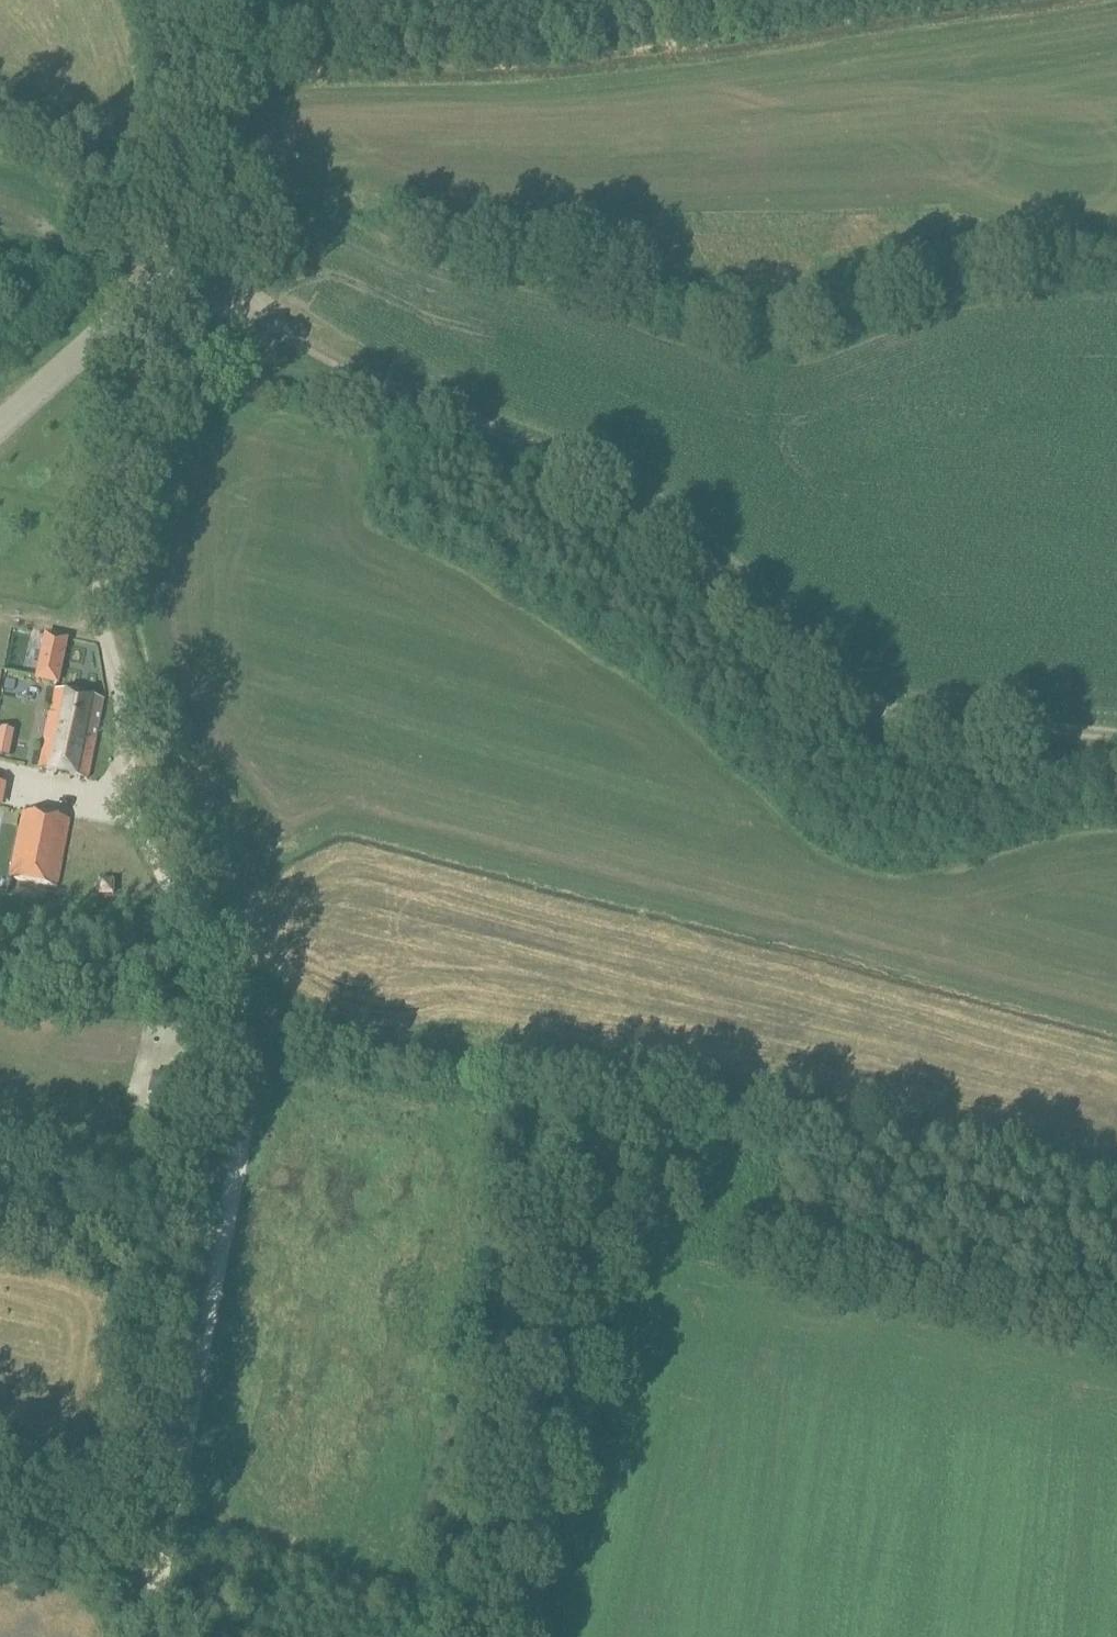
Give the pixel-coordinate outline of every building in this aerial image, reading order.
[(46,635),(37,679),(58,683),(67,640),(46,635)] [(39,769),(73,776),(88,779),(104,700),(56,690),(39,769)] [(0,745),(0,756),(9,758),(11,747),(0,745)] [(9,878),(35,882),(59,886),(71,819),(22,811),(9,878)]
